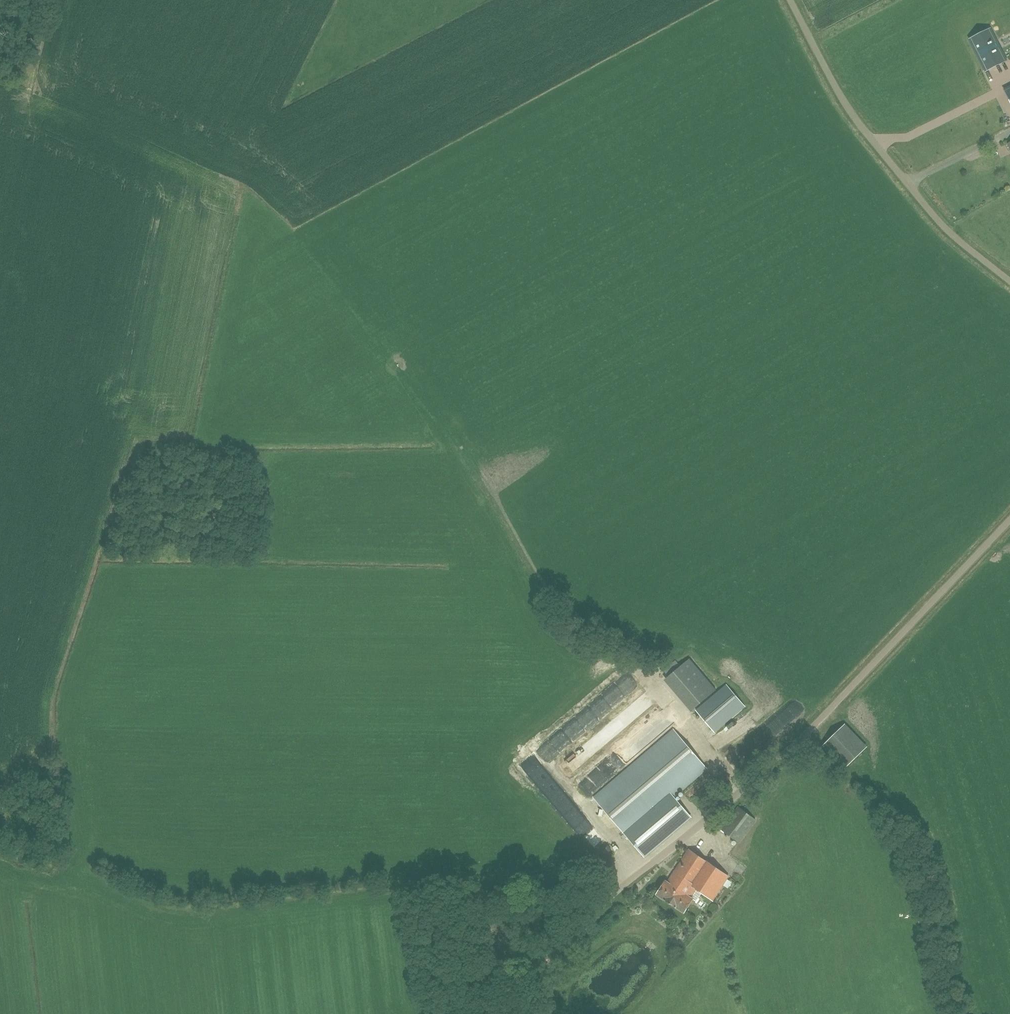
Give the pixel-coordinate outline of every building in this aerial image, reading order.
[(993,52),(993,53),(992,54),(988,45),(988,44),(989,45),(993,43),(992,42),(995,41),(990,31),(972,40),(987,69),(1005,60),(999,50),(997,51),(996,50),(993,52)] [(745,706),(726,685),(696,710),(714,732),(745,706)] [(740,723),(748,733),(757,725),(749,715),(740,723)] [(844,724),(821,746),(844,769),(867,747),(844,724)] [(674,730),(594,798),(645,856),(691,817),(674,797),(707,768),(674,730)] [(602,743),(562,766),(568,776),(608,752),(602,743)] [(738,843),(755,819),(738,806),(720,829),(738,843)] [(685,898),(682,899),(682,901),(683,901),(684,907),(684,909),(688,908),(688,909),(689,917),(704,914),(702,906),(702,904),(714,902),(714,904),(716,903),(727,901),(729,901),(724,878),(709,881),(711,888),(699,890),(698,887),(684,890),(685,898)]
